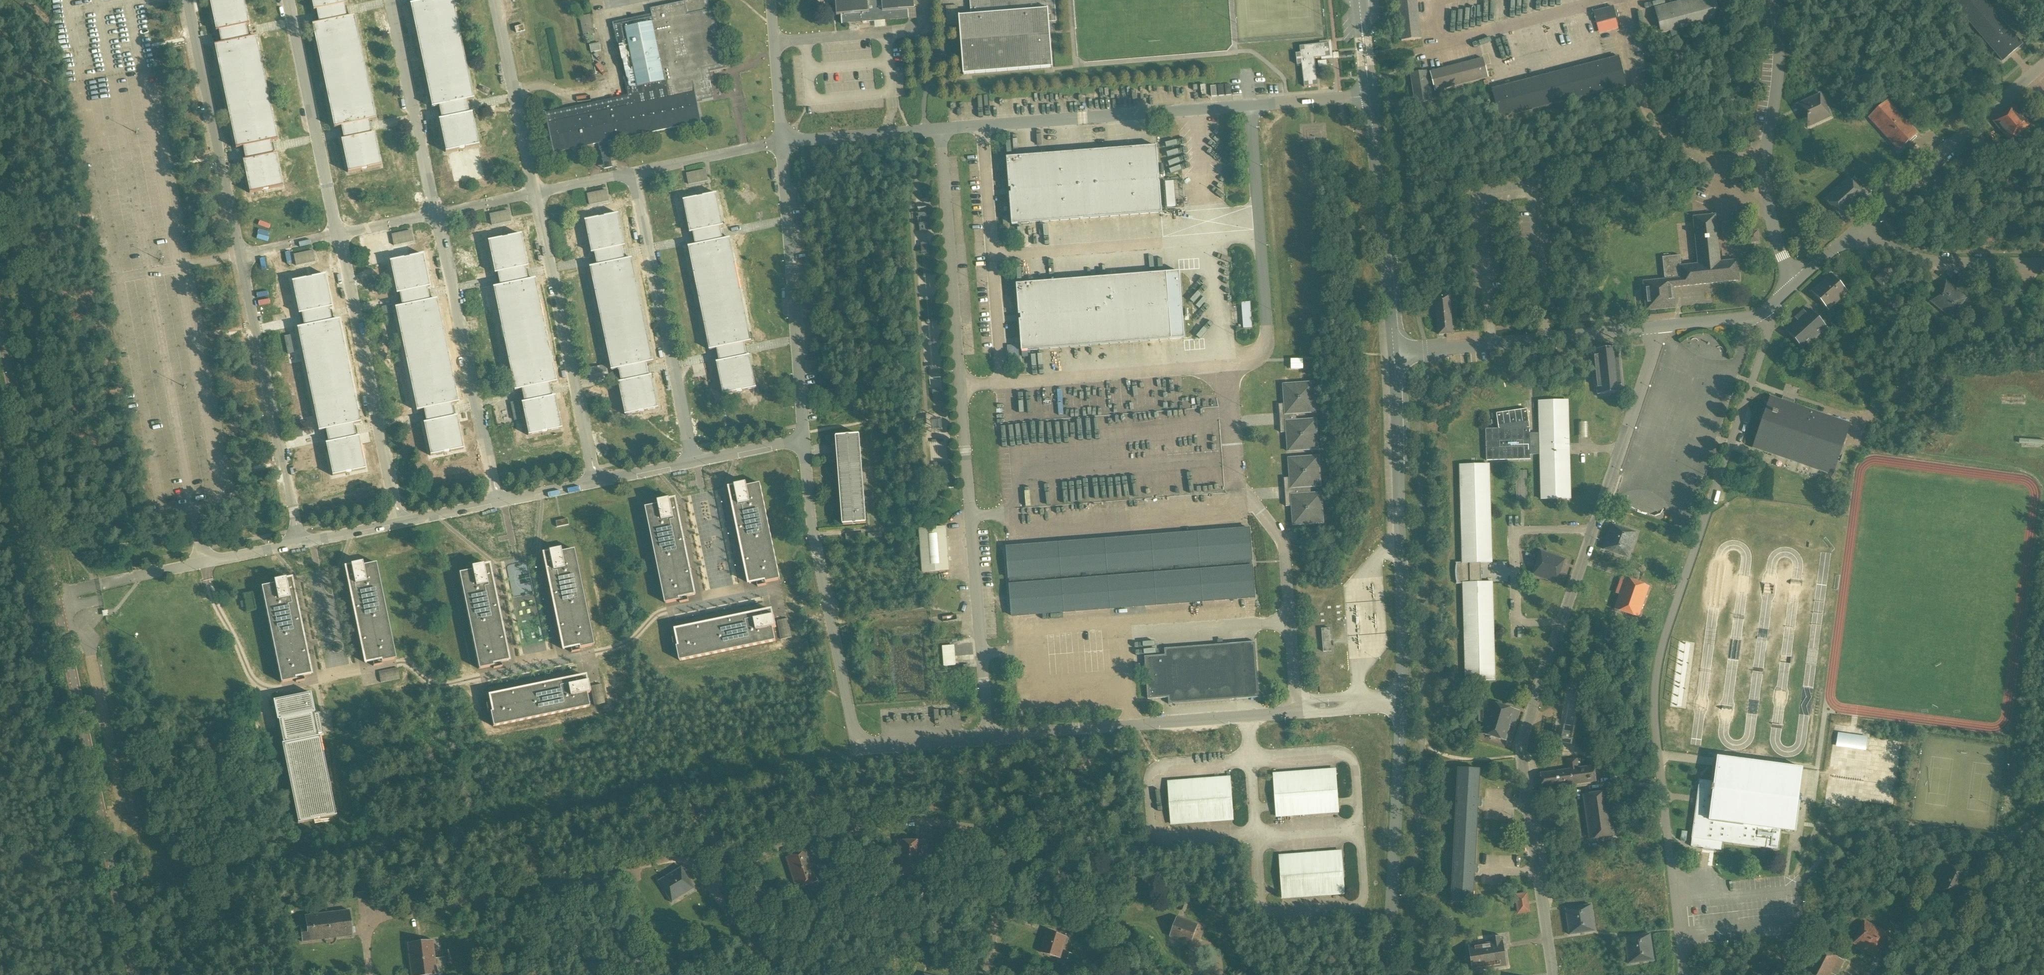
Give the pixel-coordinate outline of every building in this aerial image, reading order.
[(277,140),(277,139),(275,139),(254,37),(256,37),(256,36),(248,38),(246,25),(249,24),(247,24),(242,0),(210,0),(217,30),(215,30),(215,31),(218,31),(221,43),(214,45),(214,46),(215,45),(237,147),(235,148),(235,149),(243,147),(245,160),(242,160),(242,161),(244,161),(251,192),(249,192),(249,193),(283,186),(282,185),(281,186),(274,155),(276,154),(276,153),(273,154),(270,142),(277,140)] [(353,16),(346,17),(344,4),(346,4),(346,3),(345,3),(344,0),(312,0),(314,10),(313,10),(313,11),(316,10),(319,23),(311,24),(312,25),(313,25),(335,127),(333,127),(334,128),(341,127),(343,139),(340,140),(341,141),(342,140),(349,171),(347,172),(347,173),(381,166),(381,165),(379,165),(372,134),(374,134),(374,133),(371,133),(368,121),(375,119),(375,118),(374,119),(352,17),(354,17),(353,16)] [(473,99),(473,98),(471,98),(451,0),(416,0),(417,2),(409,4),(410,5),(411,5),(433,106),(431,107),(431,108),(438,106),(441,119),(438,119),(438,120),(440,120),(446,151),(445,151),(445,152),(478,145),(478,144),(477,145),(470,114),(472,113),(472,112),(469,113),(466,101),(473,99)] [(714,9),(710,10),(708,0),(682,0),(683,2),(650,9),(653,22),(645,23),(644,18),(614,24),(613,22),(612,22),(627,90),(632,89),(633,95),(546,113),(546,112),(545,112),(554,153),(555,153),(554,152),(598,143),(600,150),(601,150),(609,148),(608,141),(701,122),(701,123),(702,122),(697,102),(713,98),(711,90),(709,79),(705,80),(704,73),(727,68),(724,68),(712,10),(714,9)] [(838,15),(836,15),(841,15),(842,24),(842,23),(848,23),(909,18),(909,19),(908,10),(916,9),(914,9),(913,0),(837,0),(838,15)] [(1055,0),(970,0),(971,16),(960,17),(960,16),(959,16),(964,75),(964,74),(1052,68),(1053,68),(1049,23),(1056,22),(1055,0)] [(1417,0),(1397,0),(1401,41),(1421,39),(1417,0)] [(1715,0),(1688,0),(1655,9),(1661,33),(1670,31),(1672,36),(1679,34),(1678,29),(1720,18),(1715,0)] [(2015,50),(2022,44),(1984,0),(1950,0),(2002,61),(2015,50)] [(946,7),(948,26),(959,25),(957,6),(946,7)] [(1603,22),(1616,18),(1613,7),(1593,12),(1596,24),(1597,24),(1598,27),(1604,25),(1603,22)] [(594,34),(593,28),(590,15),(579,17),(583,36),(594,34)] [(602,54),(599,43),(590,45),(592,56),(602,54)] [(1329,43),(1300,46),(1300,53),(1296,54),(1297,65),(1302,64),(1304,87),(1318,86),(1315,58),(1330,57),(1329,43)] [(1626,86),(1618,57),(1492,89),(1499,118),(1626,86)] [(1430,74),(1430,75),(1427,76),(1426,71),(1411,74),(1415,103),(1441,99),(1440,90),(1488,78),(1483,59),(1481,59),(1482,60),(1443,69),(1444,70),(1438,71),(1437,71),(1432,72),(1430,72),(1430,74)] [(1796,104),(1799,111),(1807,128),(1831,117),(1820,93),(1796,104)] [(1898,151),(1909,141),(1917,134),(1887,101),(1868,118),(1898,151)] [(2010,142),(2019,135),(2029,126),(2012,105),(1993,122),(2010,142)] [(1665,116),(1673,124),(1680,117),(1673,109),(1665,116)] [(1009,192),(1012,223),(1162,212),(1159,181),(1158,181),(1158,176),(1159,176),(1157,145),(1007,156),(1009,187),(1011,187),(1011,192),(1009,192)] [(687,173),(689,184),(708,181),(705,170),(687,173)] [(1866,197),(1861,191),(1848,178),(1824,200),(1841,219),(1853,208),(1855,211),(1864,204),(1861,201),(1866,197)] [(1175,207),(1173,181),(1165,182),(1167,207),(1175,207)] [(587,194),(589,205),(608,201),(606,190),(587,194)] [(719,362),(717,362),(716,362),(717,363),(718,363),(725,394),(723,394),(723,395),(757,388),(756,387),(755,388),(748,356),(750,356),(750,355),(747,356),(744,343),(751,342),(751,341),(750,341),(729,239),(730,239),(730,238),(723,240),(721,227),(723,226),(723,225),(722,226),(715,195),(717,194),(717,193),(683,200),(683,201),(685,201),(691,232),(690,232),(690,233),(693,232),(695,245),(688,247),(688,248),(690,247),(711,349),(709,349),(710,350),(717,349),(719,362)] [(489,214),(491,225),(510,221),(508,210),(489,214)] [(647,364),(653,362),(654,362),(653,361),(652,362),(631,260),(633,259),(632,258),(625,260),(623,247),(625,247),(625,246),(624,246),(617,215),(619,215),(619,214),(585,220),(585,221),(587,221),(593,252),(592,252),(592,253),(595,253),(598,265),(590,267),(591,268),(592,267),(613,369),(612,370),(612,371),(619,369),(621,382),(619,382),(619,383),(620,383),(627,414),(625,414),(625,415),(659,408),(659,407),(657,408),(651,377),(652,376),(652,375),(649,376),(647,364)] [(1646,311),(1654,310),(1675,308),(1673,287),(1739,281),(1737,261),(1720,262),(1718,248),(1715,215),(1693,217),(1698,265),(1680,266),(1680,265),(1681,264),(1680,256),(1662,257),(1664,278),(1665,278),(1665,280),(1643,282),(1646,311)] [(391,234),(393,245),(412,242),(410,231),(391,234)] [(1748,232),(1749,243),(1758,242),(1757,232),(1748,232)] [(534,279),(533,279),(527,280),(524,267),(527,267),(527,266),(525,266),(519,235),(521,235),(520,234),(487,241),(487,242),(489,241),(495,272),(494,273),(494,274),(497,273),(499,286),(492,287),(492,288),(494,288),(515,390),(514,390),(514,391),(521,389),(524,402),(521,403),(523,403),(529,434),(527,435),(528,435),(561,428),(559,428),(553,397),(554,396),(551,396),(549,384),(556,382),(555,381),(554,382),(533,280),(534,279)] [(293,255),(296,265),(315,262),(312,251),(293,255)] [(451,404),(458,403),(458,402),(456,402),(435,300),(436,300),(436,299),(429,300),(426,288),(429,287),(429,286),(428,287),(421,255),(423,255),(423,254),(389,261),(389,262),(391,262),(397,293),(396,293),(396,294),(399,293),(401,306),(394,308),(396,308),(417,410),(416,410),(416,411),(423,410),(426,422),(423,423),(423,424),(425,423),(431,455),(430,455),(430,456),(463,449),(463,448),(461,448),(455,417),(456,417),(456,416),(453,417),(451,404)] [(1887,268),(1880,275),(1876,279),(1875,279),(1876,279),(1875,280),(1876,280),(1882,286),(1882,287),(1882,286),(1883,287),(1883,286),(1894,275),(1895,275),(1894,275),(1895,274),(1894,274),(1888,268),(1888,267),(1888,268),(1887,267),(1887,268)] [(1017,284),(1016,284),(1019,315),(1021,315),(1021,320),(1019,320),(1021,351),(1039,350),(1040,350),(1170,340),(1171,339),(1185,339),(1179,272),(1166,273),(1165,273),(1017,284)] [(353,424),(359,423),(360,423),(360,422),(358,422),(337,320),(339,320),(338,319),(331,320),(329,308),(331,307),(331,306),(330,307),(323,275),(325,275),(325,274),(291,281),(291,282),(293,282),(299,313),(298,313),(298,314),(301,313),(304,326),(296,328),(297,328),(298,328),(320,430),(318,430),(318,431),(325,430),(328,442),(325,443),(325,444),(327,443),(333,475),(332,475),(332,476),(365,469),(365,468),(363,468),(357,437),(359,437),(358,436),(355,437),(353,424)] [(1848,293),(1833,276),(1831,274),(1811,292),(1828,311),(1848,293)] [(1946,282),(1942,287),(1930,302),(1951,319),(1966,299),(1946,282)] [(1452,329),(1452,328),(1449,295),(1435,297),(1438,335),(1448,334),(1447,330),(1452,329)] [(1827,328),(1813,312),(1810,309),(1806,313),(1803,310),(1795,318),(1797,321),(1786,331),(1803,350),(1827,328)] [(1618,347),(1611,348),(1593,350),(1597,395),(1623,392),(1618,347)] [(1318,449),(1317,442),(1316,419),(1296,421),(1296,414),(1315,413),(1313,382),(1283,385),(1284,404),(1278,404),(1279,413),(1282,415),(1282,421),(1280,424),(1280,433),(1286,432),(1288,452),(1318,449)] [(1833,476),(1845,438),(1850,424),(1849,424),(1793,405),(1794,402),(1793,403),(1782,400),(1783,398),(1782,398),(1781,401),(1771,397),(1770,397),(1752,448),(1753,448),(1754,448),(1832,475),(1833,476)] [(1570,498),(1569,453),(1567,453),(1567,446),(1568,446),(1567,401),(1568,401),(1538,402),(1539,402),(1539,433),(1529,434),(1529,428),(1527,409),(1496,414),(1498,429),(1485,429),(1486,460),(1486,461),(1530,459),(1530,455),(1540,454),(1541,499),(1570,499),(1570,498)] [(866,523),(865,511),(859,435),(836,436),(843,525),(866,523)] [(1285,498),(1286,506),(1292,506),(1293,525),(1323,523),(1321,493),(1311,494),(1310,487),(1320,486),(1318,456),(1288,458),(1290,478),(1284,478),(1284,487),(1287,489),(1287,495),(1285,498)] [(1461,563),(1455,563),(1458,563),(1457,564),(1457,565),(1457,568),(1456,570),(1456,572),(1456,573),(1456,574),(1457,576),(1457,578),(1457,580),(1458,583),(1456,583),(1456,584),(1461,584),(1462,584),(1463,584),(1466,680),(1465,680),(1465,681),(1478,681),(1478,683),(1478,704),(1478,708),(1479,722),(1484,723),(1486,719),(1483,718),(1483,705),(1482,683),(1482,681),(1495,680),(1494,680),(1493,635),(1491,635),(1491,628),(1493,628),(1493,627),(1492,583),(1492,582),(1481,583),(1481,582),(1480,563),(1492,562),(1491,562),(1490,517),(1488,517),(1488,510),(1490,510),(1488,465),(1489,465),(1477,465),(1472,465),(1459,465),(1459,466),(1460,466),(1462,563),(1461,563)] [(746,483),(735,485),(735,487),(729,488),(731,493),(730,493),(731,498),(734,498),(735,503),(732,503),(737,525),(736,525),(737,530),(741,529),(742,535),(739,535),(743,557),(744,562),(747,561),(748,566),(746,567),(749,584),(757,582),(758,587),(766,585),(766,582),(780,580),(760,483),(747,486),(746,483)] [(645,507),(665,603),(679,600),(680,603),(689,601),(688,596),(695,595),(692,578),(689,579),(688,573),(691,573),(690,568),(685,546),(682,547),(681,542),(685,541),(684,536),(683,536),(679,514),(676,515),(675,510),(678,509),(677,504),(676,504),(675,499),(670,500),(670,499),(658,501),(659,504),(645,507)] [(568,525),(567,519),(555,521),(556,527),(568,525)] [(1636,533),(1615,525),(1612,524),(1604,550),(1628,558),(1636,533)] [(949,570),(945,527),(920,529),(923,572),(949,570)] [(1249,529),(1006,547),(1009,578),(1010,578),(1026,576),(1027,584),(1038,583),(1038,575),(1048,575),(1049,583),(1062,582),(1061,574),(1073,573),(1073,581),(1085,580),(1084,572),(1096,571),(1096,579),(1108,578),(1107,570),(1119,569),(1120,577),(1131,576),(1131,568),(1142,567),(1143,575),(1154,574),(1154,567),(1166,566),(1166,574),(1177,573),(1177,565),(1189,564),(1190,572),(1200,571),(1200,563),(1212,562),(1212,570),(1223,569),(1223,561),(1234,560),(1235,568),(1251,567),(1251,566),(1251,560),(1252,560),(1249,529)] [(559,549),(548,551),(548,552),(543,553),(544,559),(543,559),(544,564),(547,563),(548,568),(546,569),(550,591),(549,591),(550,596),(554,595),(555,600),(552,601),(557,623),(556,623),(557,627),(560,627),(561,632),(559,633),(562,649),(570,648),(571,652),(579,651),(579,648),(593,645),(573,549),(560,552),(559,549)] [(1540,551),(1536,565),(1532,575),(1557,584),(1566,560),(1540,551)] [(1010,578),(1010,585),(1009,585),(1012,616),(1255,597),(1252,566),(1251,566),(1251,567),(1235,568),(1234,560),(1223,561),(1223,569),(1212,570),(1212,562),(1200,563),(1200,571),(1190,572),(1189,564),(1177,565),(1177,573),(1166,574),(1166,566),(1154,567),(1154,574),(1143,575),(1142,567),(1131,568),(1131,576),(1120,577),(1119,569),(1107,570),(1108,578),(1096,579),(1096,571),(1084,572),(1085,580),(1073,581),(1073,573),(1061,574),(1062,582),(1049,583),(1048,575),(1038,575),(1038,583),(1027,584),(1026,576),(1010,578)] [(362,562),(350,565),(350,566),(345,567),(346,573),(345,573),(346,578),(350,577),(351,582),(348,583),(353,604),(352,604),(353,609),(356,609),(357,614),(355,614),(359,636),(358,636),(359,641),(363,640),(364,646),(361,646),(365,663),(372,661),(373,666),(382,664),(381,662),(396,659),(376,563),(363,565),(362,562)] [(458,573),(478,669),(492,666),(493,669),(502,667),(501,662),(508,660),(505,644),(502,644),(501,639),(504,638),(503,634),(498,612),(496,613),(494,607),(498,607),(497,602),(496,602),(492,580),(489,581),(488,576),(491,575),(490,570),(489,570),(488,565),(483,566),(483,564),(471,567),(472,570),(458,573)] [(261,586),(281,683),(295,680),(295,682),(304,680),(303,676),(311,674),(307,657),(305,658),(304,653),(307,652),(306,647),(305,647),(301,625),(298,626),(297,621),(300,620),(299,615),(294,594),(292,594),(290,589),(294,588),(293,584),(292,584),(291,578),(286,579),(285,578),(274,580),(274,584),(261,586)] [(1649,587),(1628,580),(1625,579),(1623,584),(1619,583),(1615,594),(1619,595),(1614,610),(1638,618),(1649,587)] [(246,607),(246,611),(255,609),(252,593),(243,595),(244,601),(240,602),(241,608),(246,607)] [(677,647),(678,652),(680,661),(776,641),(773,628),(776,627),(774,615),(772,616),(771,610),(766,611),(761,611),(761,615),(756,616),(756,613),(734,618),(734,617),(729,618),(730,621),(725,622),(724,620),(702,624),(697,625),(698,628),(693,629),(692,626),(675,630),(677,637),(672,638),(674,647),(677,647)] [(777,621),(781,639),(792,637),(788,618),(777,621)] [(1331,651),(1329,628),(1321,629),(1323,652),(1331,651)] [(1608,631),(1605,639),(1611,641),(1613,633),(1608,631)] [(1168,704),(1259,698),(1255,642),(1164,648),(1165,655),(1164,655),(1165,656),(1166,656),(1166,657),(1162,658),(1162,656),(1162,655),(1144,657),(1147,699),(1165,698),(1165,697),(1165,695),(1168,695),(1169,697),(1168,697),(1168,698),(1168,704)] [(399,679),(397,668),(378,672),(380,683),(399,679)] [(490,712),(491,718),(493,726),(589,707),(586,693),(589,693),(587,681),(586,681),(585,676),(579,677),(579,676),(574,677),(575,681),(569,682),(569,679),(547,683),(542,684),(543,687),(538,688),(537,685),(515,690),(515,689),(510,690),(511,694),(506,695),(505,692),(489,695),(490,703),(485,704),(487,713),(490,712)] [(590,686),(594,705),(605,703),(601,684),(590,686)] [(337,815),(336,815),(335,815),(319,736),(320,736),(320,735),(318,736),(317,731),(318,731),(316,721),(315,722),(313,713),(314,713),(310,693),(310,694),(274,701),(273,700),(276,720),(278,720),(282,743),(281,743),(281,744),(282,744),(298,822),(296,823),(337,815)] [(1513,715),(1515,710),(1491,702),(1486,719),(1484,723),(1481,734),(1506,741),(1510,726),(1514,727),(1517,716),(1513,715)] [(1694,819),(1694,821),(1691,847),(1703,848),(1703,843),(1715,844),(1714,849),(1714,850),(1721,851),(1722,842),(1777,849),(1780,830),(1794,832),(1802,768),(1801,768),(1801,769),(1793,768),(1785,767),(1784,767),(1776,766),(1777,766),(1776,766),(1768,765),(1768,764),(1768,765),(1760,764),(1760,763),(1759,763),(1759,764),(1751,763),(1752,762),(1751,762),(1743,761),(1735,760),(1734,760),(1726,759),(1718,758),(1718,757),(1717,757),(1714,782),(1699,780),(1694,819)] [(1596,782),(1595,777),(1594,766),(1578,768),(1577,758),(1566,760),(1568,770),(1540,773),(1542,789),(1596,782)] [(1480,808),(1480,799),(1478,799),(1479,770),(1458,769),(1451,902),(1472,903),(1474,874),(1477,874),(1477,866),(1474,866),(1477,807),(1480,808)] [(1338,812),(1338,806),(1335,770),(1273,774),(1276,816),(1338,812)] [(1233,820),(1230,777),(1168,782),(1171,824),(1233,820)] [(1608,792),(1586,795),(1583,795),(1589,840),(1614,836),(1608,792)] [(861,838),(853,839),(855,853),(863,852),(861,838)] [(898,840),(898,873),(923,873),(923,866),(928,866),(927,846),(923,846),(923,840),(898,840)] [(796,888),(821,879),(816,865),(820,864),(816,854),(813,855),(811,849),(786,857),(796,888)] [(1344,894),(1343,880),(1341,852),(1279,856),(1282,898),(1344,894)] [(659,881),(672,903),(695,889),(682,867),(659,881)] [(356,879),(357,893),(366,892),(365,878),(356,879)] [(974,896),(976,888),(963,884),(961,892),(974,896)] [(1528,911),(1527,905),(1526,895),(1526,894),(1525,894),(1525,895),(1517,896),(1516,896),(1516,897),(1518,912),(1518,913),(1519,913),(1528,911),(1528,912),(1528,911),(1529,911),(1528,911)] [(1187,904),(1182,902),(1179,910),(1185,912),(1187,904)] [(1569,935),(1580,933),(1594,931),(1590,905),(1565,909),(1569,935)] [(306,915),(307,925),(301,926),(302,942),(352,936),(349,910),(306,915)] [(1170,936),(1191,943),(1198,924),(1177,917),(1170,936)] [(1876,956),(1879,950),(1887,933),(1864,921),(1852,944),(1876,956)] [(1047,930),(1041,952),(1060,958),(1067,936),(1047,930)] [(1628,964),(1643,962),(1654,960),(1650,934),(1624,938),(1628,964)] [(1506,966),(1503,945),(1502,941),(1501,941),(1501,937),(1501,936),(1489,938),(1489,939),(1490,939),(1490,943),(1468,946),(1472,971),(1506,966)] [(408,943),(412,974),(429,974),(437,974),(433,940),(408,943)] [(1839,959),(1817,947),(1802,974),(1831,974),(1832,974),(1833,974),(1836,974),(1840,966),(1837,964),(1839,959)] [(1232,974),(1246,974),(1248,973),(1243,967),(1232,974)]
